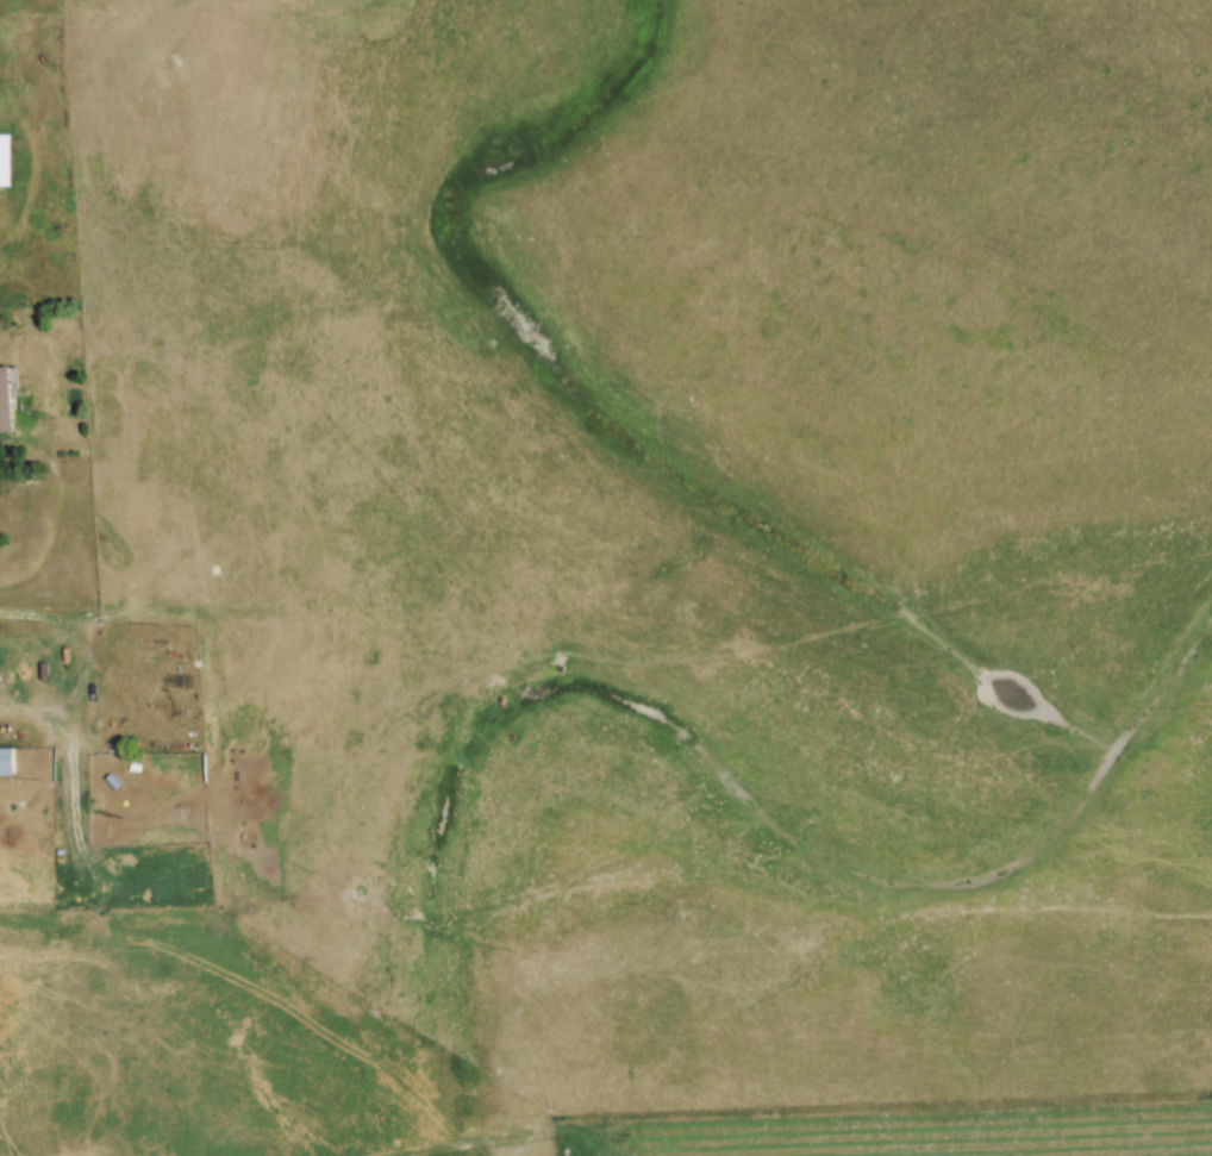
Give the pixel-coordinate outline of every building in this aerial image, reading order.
[(12,187),(11,135),(0,135),(0,187),(12,187)] [(0,422),(0,433),(15,433),(15,367),(0,367),(0,422)] [(17,750),(0,750),(0,777),(17,777),(17,750)]
